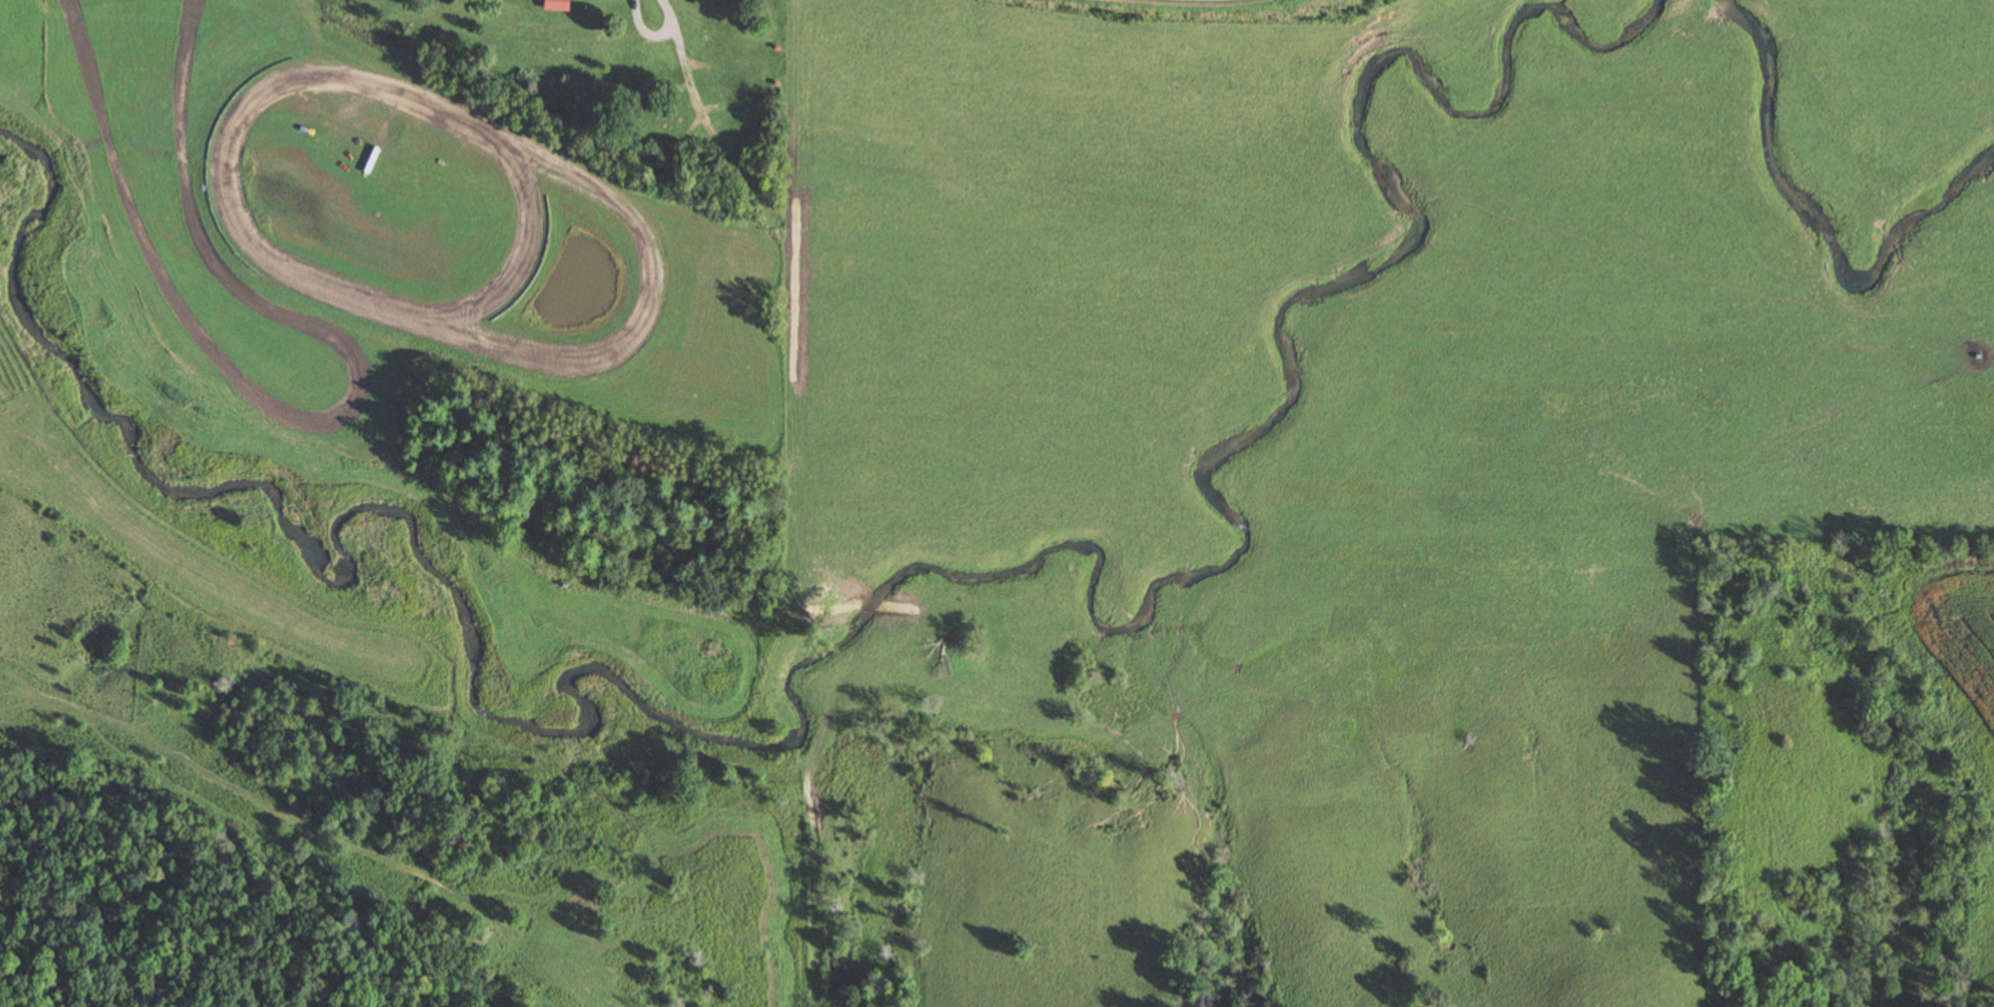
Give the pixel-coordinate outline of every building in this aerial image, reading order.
[(547,8),(571,9),(571,0),(547,0),(547,8)]
